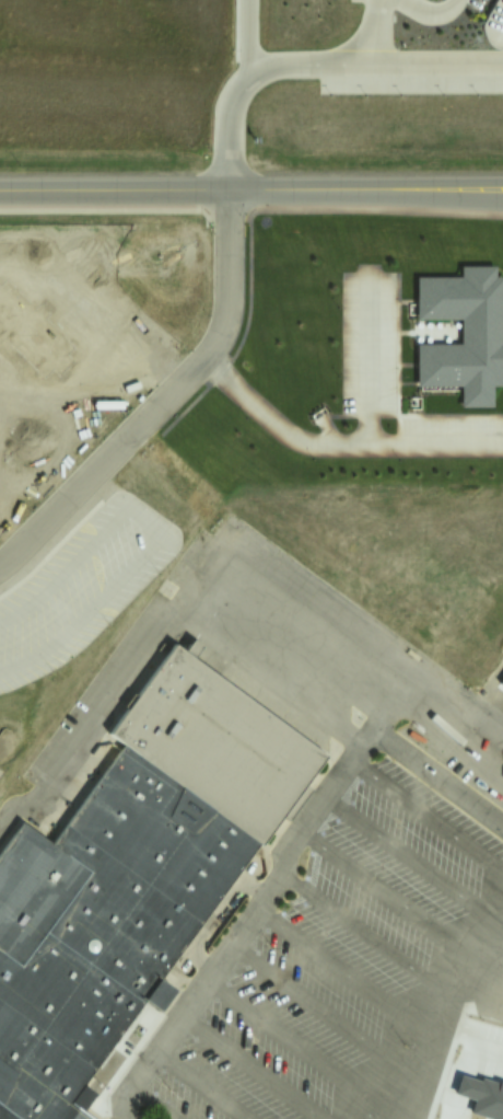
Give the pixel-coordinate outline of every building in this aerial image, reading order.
[(464,280),(421,280),(421,322),(466,322),(467,350),(423,350),(423,388),(468,387),(468,405),(499,405),(499,393),(502,393),(502,281),(498,281),(498,267),(464,268),(464,280)] [(84,1111),(95,1118),(0,1118),(0,854),(23,822),(52,844),(189,654),(328,754),(306,785),(313,791),(290,822),(283,818),(264,845),(260,843),(163,979),(178,990),(163,1011),(147,1000),(84,1086),(96,1095),(84,1111)] [(87,781),(95,769),(83,761),(75,774),(87,781)]
